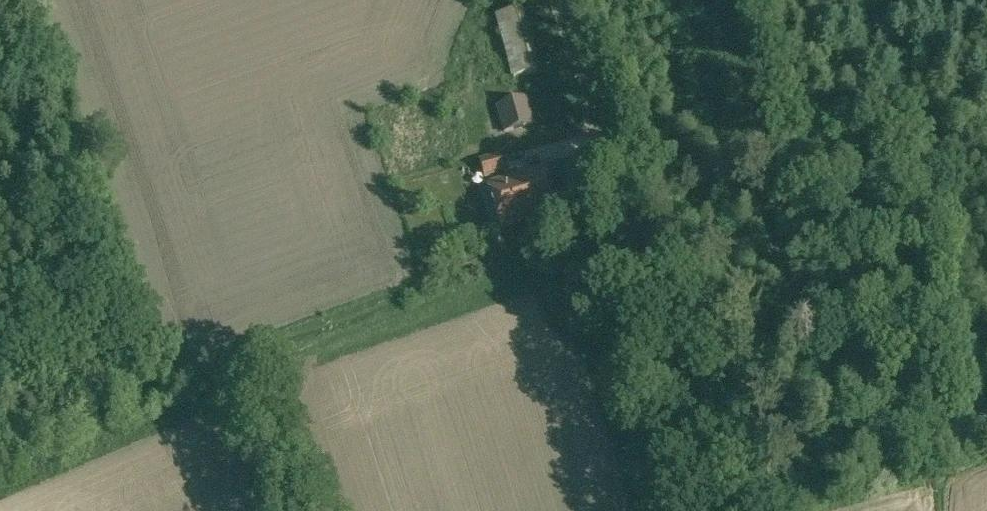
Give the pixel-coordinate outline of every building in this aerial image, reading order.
[(539,71),(524,11),(494,18),(510,78),(539,71)] [(496,106),(504,132),(533,123),(525,98),(496,106)] [(484,176),(503,171),(499,155),(480,161),(484,176)] [(487,183),(500,228),(558,211),(545,167),(487,183)]
